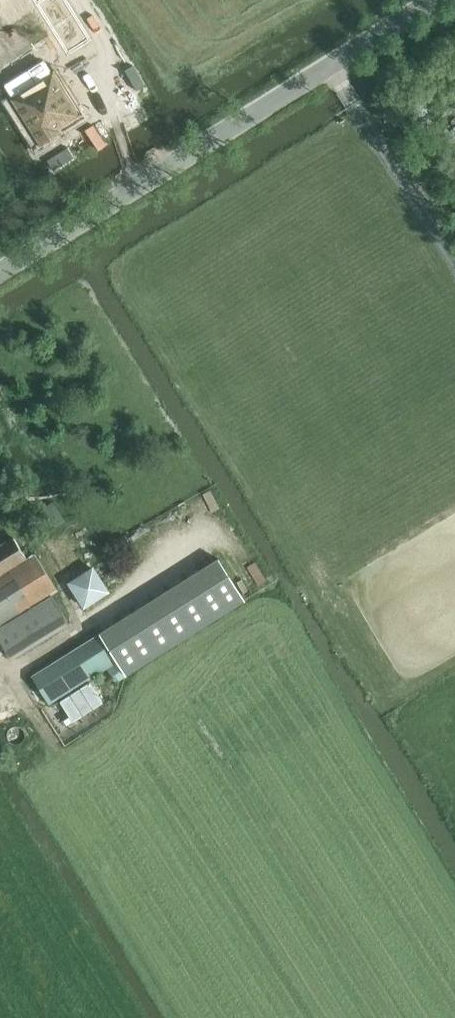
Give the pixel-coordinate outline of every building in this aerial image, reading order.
[(66,0),(40,0),(35,3),(67,54),(90,40),(66,0)] [(41,57),(1,82),(9,95),(8,96),(35,139),(38,144),(58,131),(56,128),(78,114),(51,70),(50,70),(41,57)] [(51,594),(59,590),(36,553),(27,559),(13,536),(0,545),(0,642),(11,660),(68,623),(51,594)] [(217,558),(100,633),(117,660),(127,675),(244,601),(217,558)] [(85,607),(111,591),(94,565),(69,582),(85,607)]
